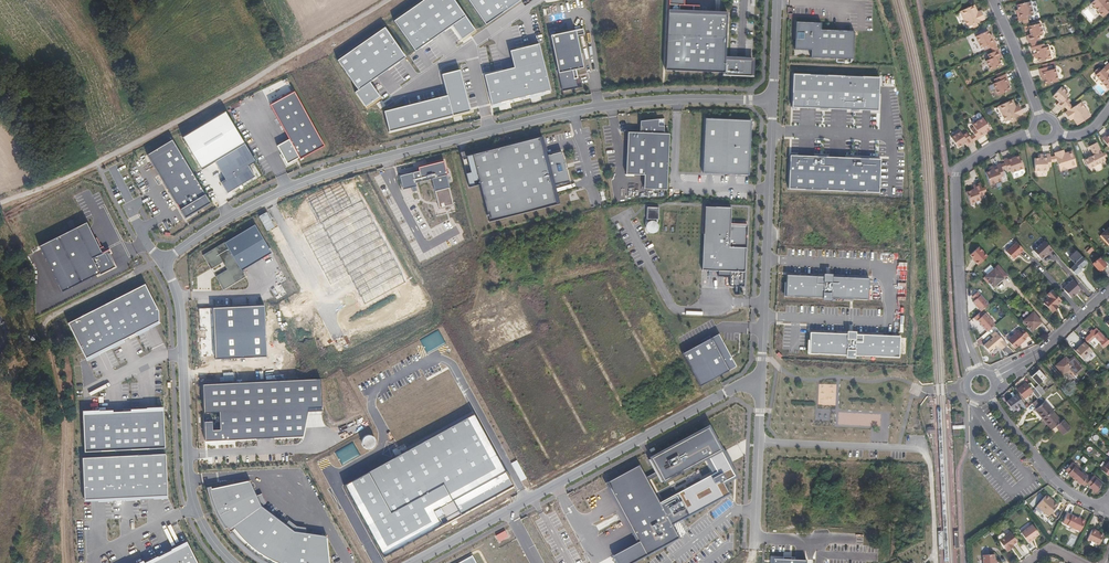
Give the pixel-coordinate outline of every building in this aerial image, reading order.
[(392,19),(412,50),(450,24),(464,15),(454,0),(421,0),(392,19)] [(485,23),(517,0),(468,0),(485,23)] [(664,73),(751,80),(751,63),(724,62),(725,17),(697,16),(697,8),(682,8),(682,0),(667,0),(664,73)] [(1105,1),(1106,0),(1094,0),(1090,3),(1102,17),(1108,11),(1108,5),(1105,1)] [(1016,6),(1017,10),(1015,11),(1018,22),(1022,21),(1023,24),(1028,23),(1027,20),(1030,19),(1029,15),(1032,14),(1029,2),(1016,6)] [(980,11),(977,13),(973,6),(968,9),(959,12),(967,28),(971,26),(973,29),(977,27),(976,24),(984,20),(980,11)] [(474,29),(464,15),(450,24),(460,39),(474,29)] [(820,25),(795,24),(794,52),(810,53),(810,60),(852,61),(853,33),(820,32),(820,25)] [(1038,35),(1042,34),(1040,27),(1039,24),(1028,27),(1030,35),(1026,36),(1028,43),(1030,43),(1031,45),(1036,44),(1035,41),(1039,40),(1038,35)] [(366,106),(380,96),(370,82),(406,57),(385,27),(339,60),(359,89),(356,91),(366,106)] [(579,29),(551,35),(563,90),(582,85),(589,84),(579,29)] [(996,46),(992,39),(991,35),(989,36),(987,32),(975,37),(980,49),(983,48),(984,51),(990,48),(991,50),(996,48),(995,46),(996,46)] [(484,75),(491,104),(549,90),(538,43),(509,50),(513,68),(484,75)] [(1035,59),(1037,59),(1038,62),(1051,59),(1047,47),(1044,48),(1043,44),(1037,46),(1036,44),(1031,45),(1031,48),(1034,58),(1035,59)] [(1001,66),(997,59),(1001,57),(998,50),(997,51),(996,48),(991,50),(992,53),(987,55),(989,60),(985,62),(990,72),(1001,66)] [(1107,75),(1108,74),(1108,63),(1100,71),(1098,68),(1094,71),(1097,74),(1095,75),(1107,90),(1108,88),(1108,77),(1107,75)] [(1042,80),(1044,80),(1045,85),(1058,81),(1055,69),(1052,70),(1051,66),(1047,67),(1046,64),(1042,65),(1043,68),(1039,69),(1042,80)] [(460,70),(442,74),(448,95),(385,111),(390,131),(435,118),(470,110),(460,70)] [(876,75),(791,71),(790,105),(877,108),(876,75)] [(1010,90),(1008,86),(1010,85),(1004,75),(1001,76),(1000,73),(995,75),(997,78),(993,80),(995,83),(992,85),(998,96),(1010,90)] [(294,87),(268,101),(288,137),(298,155),(298,156),(322,143),(294,87)] [(1068,103),(1070,101),(1066,98),(1069,95),(1061,88),(1053,97),(1059,102),(1056,105),(1062,110),(1064,107),(1066,109),(1070,106),(1068,103)] [(1023,114),(1019,106),(1015,107),(1012,100),(998,107),(1005,122),(1010,120),(1012,123),(1016,121),(1015,118),(1023,114)] [(1069,121),(1072,119),(1077,126),(1090,117),(1080,103),(1072,108),(1070,106),(1066,109),(1067,111),(1064,114),(1069,121)] [(226,115),(183,140),(202,172),(215,164),(245,146),(226,115)] [(977,140),(984,136),(987,134),(986,133),(990,130),(983,118),(972,126),(974,128),(971,130),(974,136),(972,137),(975,142),(977,140)] [(640,132),(629,132),(626,173),(644,174),(644,188),(667,188),(669,134),(663,133),(663,119),(640,121),(640,132)] [(750,124),(704,123),(702,173),(748,174),(750,124)] [(975,142),(972,137),(970,138),(967,133),(963,136),(960,132),(951,138),(958,149),(965,144),(967,147),(973,143),(975,142)] [(298,155),(288,137),(277,142),(286,160),(298,155)] [(497,148),(471,155),(488,221),(554,204),(550,186),(568,181),(561,152),(547,156),(542,138),(497,148)] [(172,143),(147,157),(185,221),(210,205),(172,143)] [(1089,169),(1106,160),(1104,158),(1107,156),(1105,152),(1102,154),(1096,143),(1089,147),(1094,155),(1084,160),(1089,169)] [(245,146),(215,164),(226,181),(221,184),(228,195),(255,178),(249,168),(256,164),(245,146)] [(1072,151),(1064,154),(1063,150),(1054,153),(1055,156),(1053,157),(1054,163),(1057,162),(1060,172),(1077,166),(1072,151)] [(1051,167),(1051,163),(1054,163),(1053,157),(1050,157),(1050,155),(1040,155),(1040,156),(1038,157),(1038,159),(1034,159),(1035,172),(1047,171),(1047,167),(1051,167)] [(1015,158),(1014,156),(1011,158),(1004,160),(1005,163),(1003,164),(1004,169),(1007,169),(1008,172),(1011,170),(1012,173),(1024,169),(1020,156),(1015,158)] [(420,171),(400,176),(403,189),(416,185),(415,182),(432,179),(440,208),(453,204),(444,162),(419,167),(420,171)] [(874,165),(785,162),(784,195),(873,197),(874,165)] [(989,170),(990,172),(986,173),(990,185),(1002,181),(1001,177),(1004,176),(1002,170),(1004,169),(1003,164),(1000,165),(990,168),(991,169),(989,170)] [(981,200),(980,196),(984,195),(984,193),(987,192),(985,188),(982,189),(980,184),(973,186),(974,190),(966,192),(970,204),(981,200)] [(753,207),(705,206),(702,269),(749,270),(753,207)] [(657,234),(658,209),(647,208),(646,233),(657,234)] [(84,221),(37,246),(61,292),(99,272),(100,274),(115,266),(107,251),(101,254),(84,221)] [(255,224),(224,242),(241,270),(272,252),(255,224)] [(1100,235),(1108,245),(1108,227),(1100,235)] [(1043,241),(1033,249),(1043,259),(1052,251),(1043,241)] [(241,270),(224,242),(203,255),(211,268),(222,262),(226,270),(216,276),(223,289),(245,276),(241,270)] [(1013,259),(1023,250),(1017,243),(1006,252),(1013,259)] [(979,246),(969,255),(978,265),(988,256),(979,246)] [(1086,263),(1076,251),(1069,257),(1075,264),(1070,269),(1076,275),(1081,270),(1080,269),(1086,263)] [(1106,265),(1099,257),(1092,263),(1099,271),(1106,265)] [(993,287),(1007,275),(998,265),(994,269),(991,265),(984,271),(988,274),(985,277),(993,287)] [(867,276),(786,272),(785,292),(866,296),(867,276)] [(1072,279),(1062,287),(1071,297),(1081,289),(1072,279)] [(145,284),(71,322),(87,357),(158,320),(159,309),(145,284)] [(1061,301),(1052,290),(1047,294),(1050,298),(1044,303),(1053,313),(1057,309),(1055,307),(1061,301)] [(989,305),(978,292),(972,297),(974,301),(972,302),(980,312),(989,305)] [(265,305),(213,308),(215,359),(267,357),(265,305)] [(1032,331),(1042,322),(1033,312),(1023,321),(1032,331)] [(995,325),(985,314),(977,320),(987,332),(995,325)] [(1015,349),(1026,339),(1025,338),(1029,335),(1023,328),(1019,331),(1008,340),(1015,349)] [(1097,329),(1085,339),(1088,344),(1095,338),(1104,347),(1108,343),(1108,342),(1097,329)] [(898,333),(809,330),(808,350),(897,355),(898,333)] [(1007,345),(996,332),(990,337),(992,339),(984,346),(989,353),(998,346),(1001,350),(1007,345)] [(718,334),(682,354),(699,388),(735,366),(718,334)] [(1084,342),(1075,350),(1084,360),(1093,352),(1084,342)] [(1082,368),(1073,357),(1068,361),(1065,358),(1056,365),(1063,373),(1069,368),(1075,374),(1082,368)] [(1039,384),(1046,378),(1038,370),(1031,377),(1038,385),(1039,384)] [(321,380),(204,386),(207,442),(303,438),(309,410),(322,409),(321,380)] [(1035,388),(1031,383),(1027,385),(1025,383),(1017,389),(1024,399),(1032,392),(1037,399),(1039,398),(1041,396),(1035,388)] [(1041,396),(1048,390),(1048,389),(1046,387),(1043,390),(1039,384),(1038,385),(1035,388),(1041,396)] [(1026,408),(1017,394),(1006,402),(1013,411),(1020,406),(1024,410),(1026,408)] [(1053,411),(1044,402),(1042,403),(1039,398),(1037,399),(1032,403),(1036,409),(1035,409),(1043,419),(1049,414),(1053,411)] [(1052,430),(1055,427),(1058,430),(1059,431),(1062,435),(1070,429),(1063,420),(1061,422),(1053,411),(1049,414),(1043,419),(1052,430)] [(474,413),(344,485),(383,556),(514,485),(474,413)] [(160,416),(80,420),(81,457),(162,452),(160,416)] [(607,482),(639,543),(613,556),(616,562),(633,562),(679,539),(671,525),(729,494),(723,482),(735,476),(709,427),(650,458),(663,482),(708,458),(716,473),(659,503),(638,465),(607,482)] [(163,492),(162,456),(82,460),(83,497),(163,492)] [(1106,464),(1105,463),(1100,469),(1108,476),(1108,474),(1108,461),(1106,464)] [(1091,478),(1085,474),(1083,475),(1077,469),(1078,468),(1072,463),(1065,470),(1068,473),(1067,474),(1080,485),(1081,484),(1084,487),(1087,484),(1091,486),(1089,487),(1096,492),(1102,485),(1099,482),(1100,480),(1094,475),(1091,478)] [(172,464),(164,466),(167,486),(176,484),(172,464)] [(248,478),(208,487),(217,513),(230,530),(232,526),(240,537),(259,552),(277,561),(277,562),(329,562),(326,534),(293,528),(260,502),(248,478)] [(890,494),(895,489),(892,486),(891,487),(888,485),(885,489),(890,494)] [(1059,506),(1054,502),(1055,501),(1047,495),(1037,507),(1049,517),(1059,506)] [(1080,532),(1085,523),(1085,521),(1079,518),(1079,519),(1068,514),(1064,524),(1080,532)] [(1029,544),(1033,541),(1036,539),(1035,537),(1039,535),(1033,525),(1021,533),(1029,544)] [(1100,545),(1104,536),(1100,534),(1100,532),(1093,529),(1088,539),(1100,545)] [(999,539),(1001,541),(1000,542),(1008,552),(1013,549),(1015,547),(1014,546),(1018,543),(1011,534),(1006,537),(1005,535),(1003,534),(999,537),(999,539)] [(186,539),(137,562),(198,562),(186,539)] [(995,555),(984,555),(984,562),(996,562),(995,555)]
